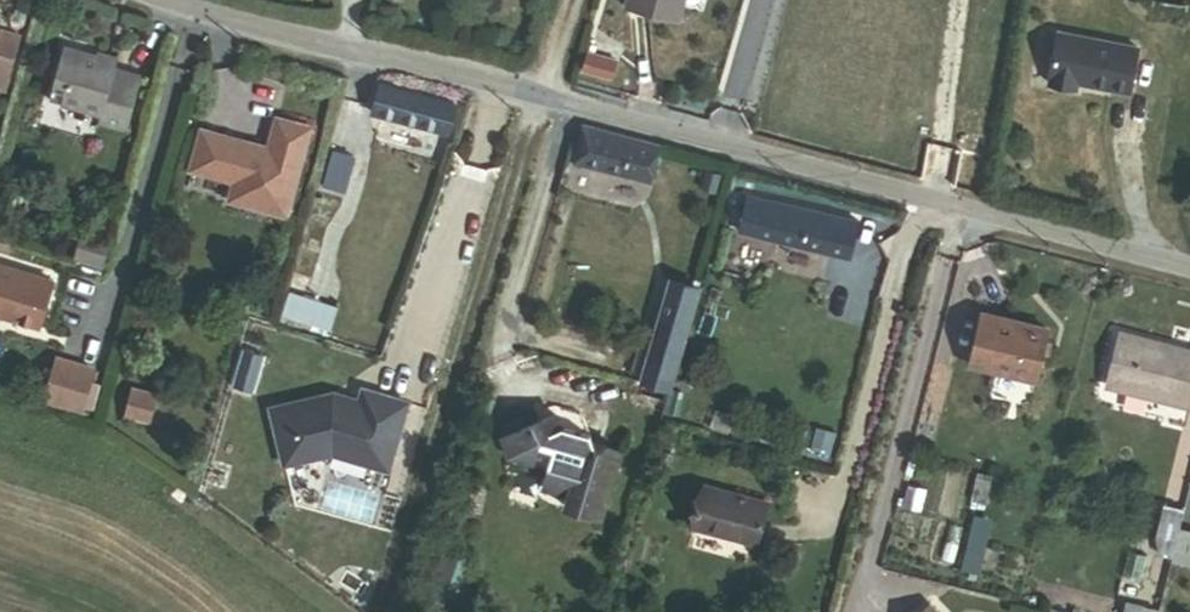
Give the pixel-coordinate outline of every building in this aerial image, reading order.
[(703,0),(632,0),(629,10),(681,24),(685,9),(693,11),(701,7),(703,0)] [(1189,11),(1189,0),(1142,0),(1141,3),(1151,5),(1189,11)] [(24,39),(6,33),(5,36),(23,42),(24,39)] [(23,42),(5,36),(0,52),(0,84),(10,87),(23,42)] [(1069,92),(1070,88),(1121,96),(1129,50),(1050,38),(1042,88),(1069,92)] [(102,127),(132,135),(145,85),(122,78),(125,66),(69,50),(60,84),(72,87),(67,107),(105,117),(102,127)] [(579,78),(616,89),(621,70),(585,60),(579,78)] [(372,116),(449,137),(456,111),(380,90),(372,116)] [(285,216),(309,127),(275,118),(267,148),(200,130),(189,170),(233,182),(228,200),(285,216)] [(651,180),(658,145),(585,129),(577,163),(651,180)] [(321,192),(340,198),(351,162),(332,156),(321,192)] [(704,166),(700,185),(714,188),(718,169),(704,166)] [(848,265),(858,225),(749,198),(739,238),(848,265)] [(78,260),(106,268),(113,248),(84,239),(78,260)] [(52,282),(0,266),(0,314),(38,326),(52,282)] [(667,395),(699,291),(673,283),(652,352),(639,348),(630,380),(642,384),(641,387),(667,395)] [(339,302),(303,292),(295,319),(331,330),(339,302)] [(963,372),(1027,390),(1041,340),(978,322),(963,372)] [(1180,421),(1189,386),(1189,366),(1114,345),(1099,398),(1180,421)] [(80,410),(91,370),(57,361),(46,401),(80,410)] [(387,470),(406,402),(361,389),(358,400),(333,393),(270,409),(283,465),(331,453),(387,470)] [(597,452),(589,434),(561,427),(556,414),(502,437),(510,456),(548,467),(543,488),(568,495),(565,507),(600,517),(619,452),(605,449),(597,452)] [(962,503),(979,508),(987,479),(971,474),(962,503)] [(695,533),(757,550),(769,504),(708,487),(695,533)] [(1167,561),(1174,534),(1180,513),(1158,507),(1149,542),(1159,544),(1153,565),(1165,568),(1167,561)] [(972,551),(978,552),(986,525),(968,519),(960,547),(972,551)] [(1189,568),(1189,538),(1174,534),(1167,561),(1189,568)] [(953,570),(965,573),(972,551),(960,547),(953,570)] [(1133,587),(1140,561),(1123,556),(1115,582),(1133,587)] [(1165,568),(1153,565),(1140,611),(1153,611),(1165,568)]
